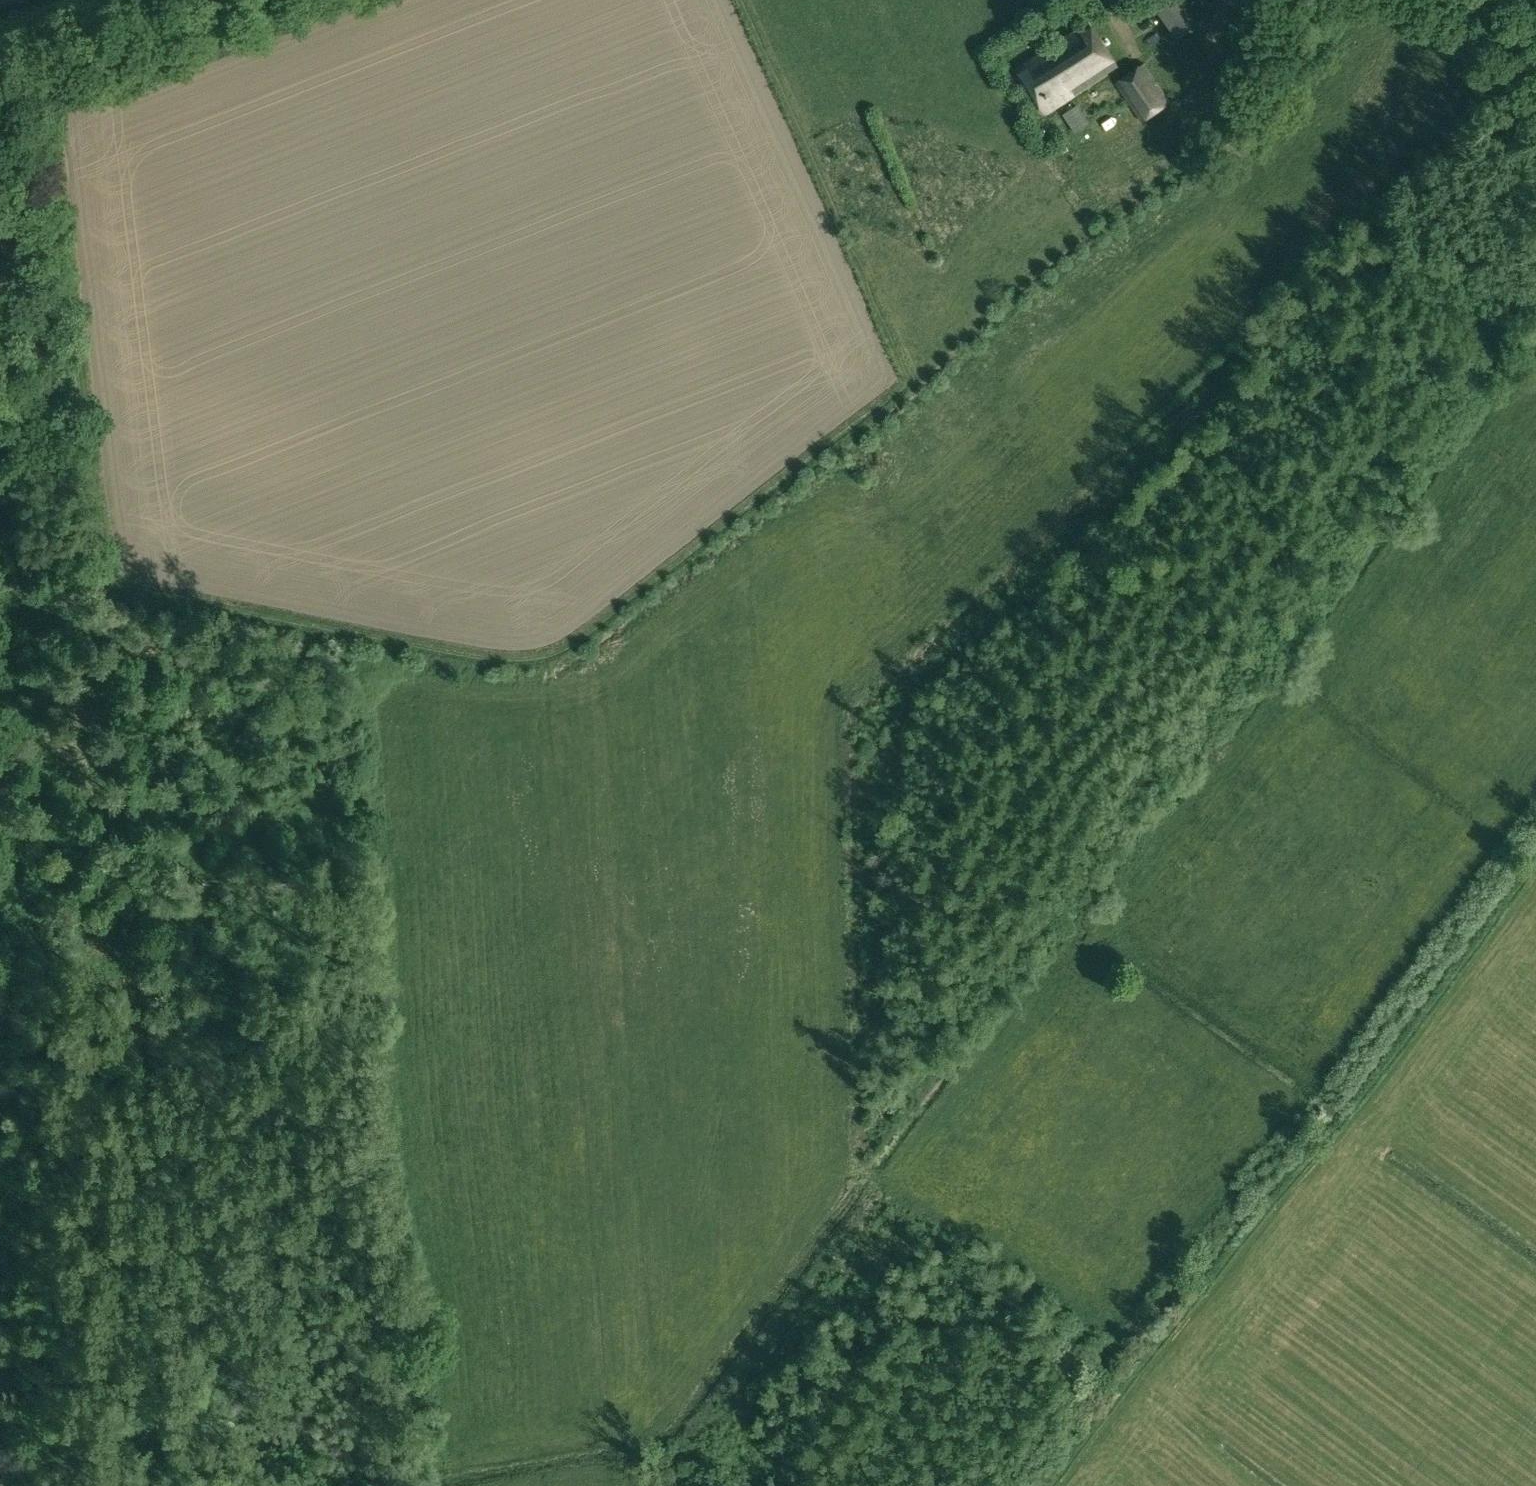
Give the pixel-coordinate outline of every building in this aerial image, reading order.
[(1176,38),(1198,22),(1182,0),(1172,0),(1157,11),(1176,38)] [(1018,69),(1046,113),(1117,66),(1088,22),(1018,69)] [(1115,83),(1141,122),(1171,101),(1144,62),(1115,83)] [(1063,115),(1075,133),(1090,123),(1078,105),(1063,115)]
